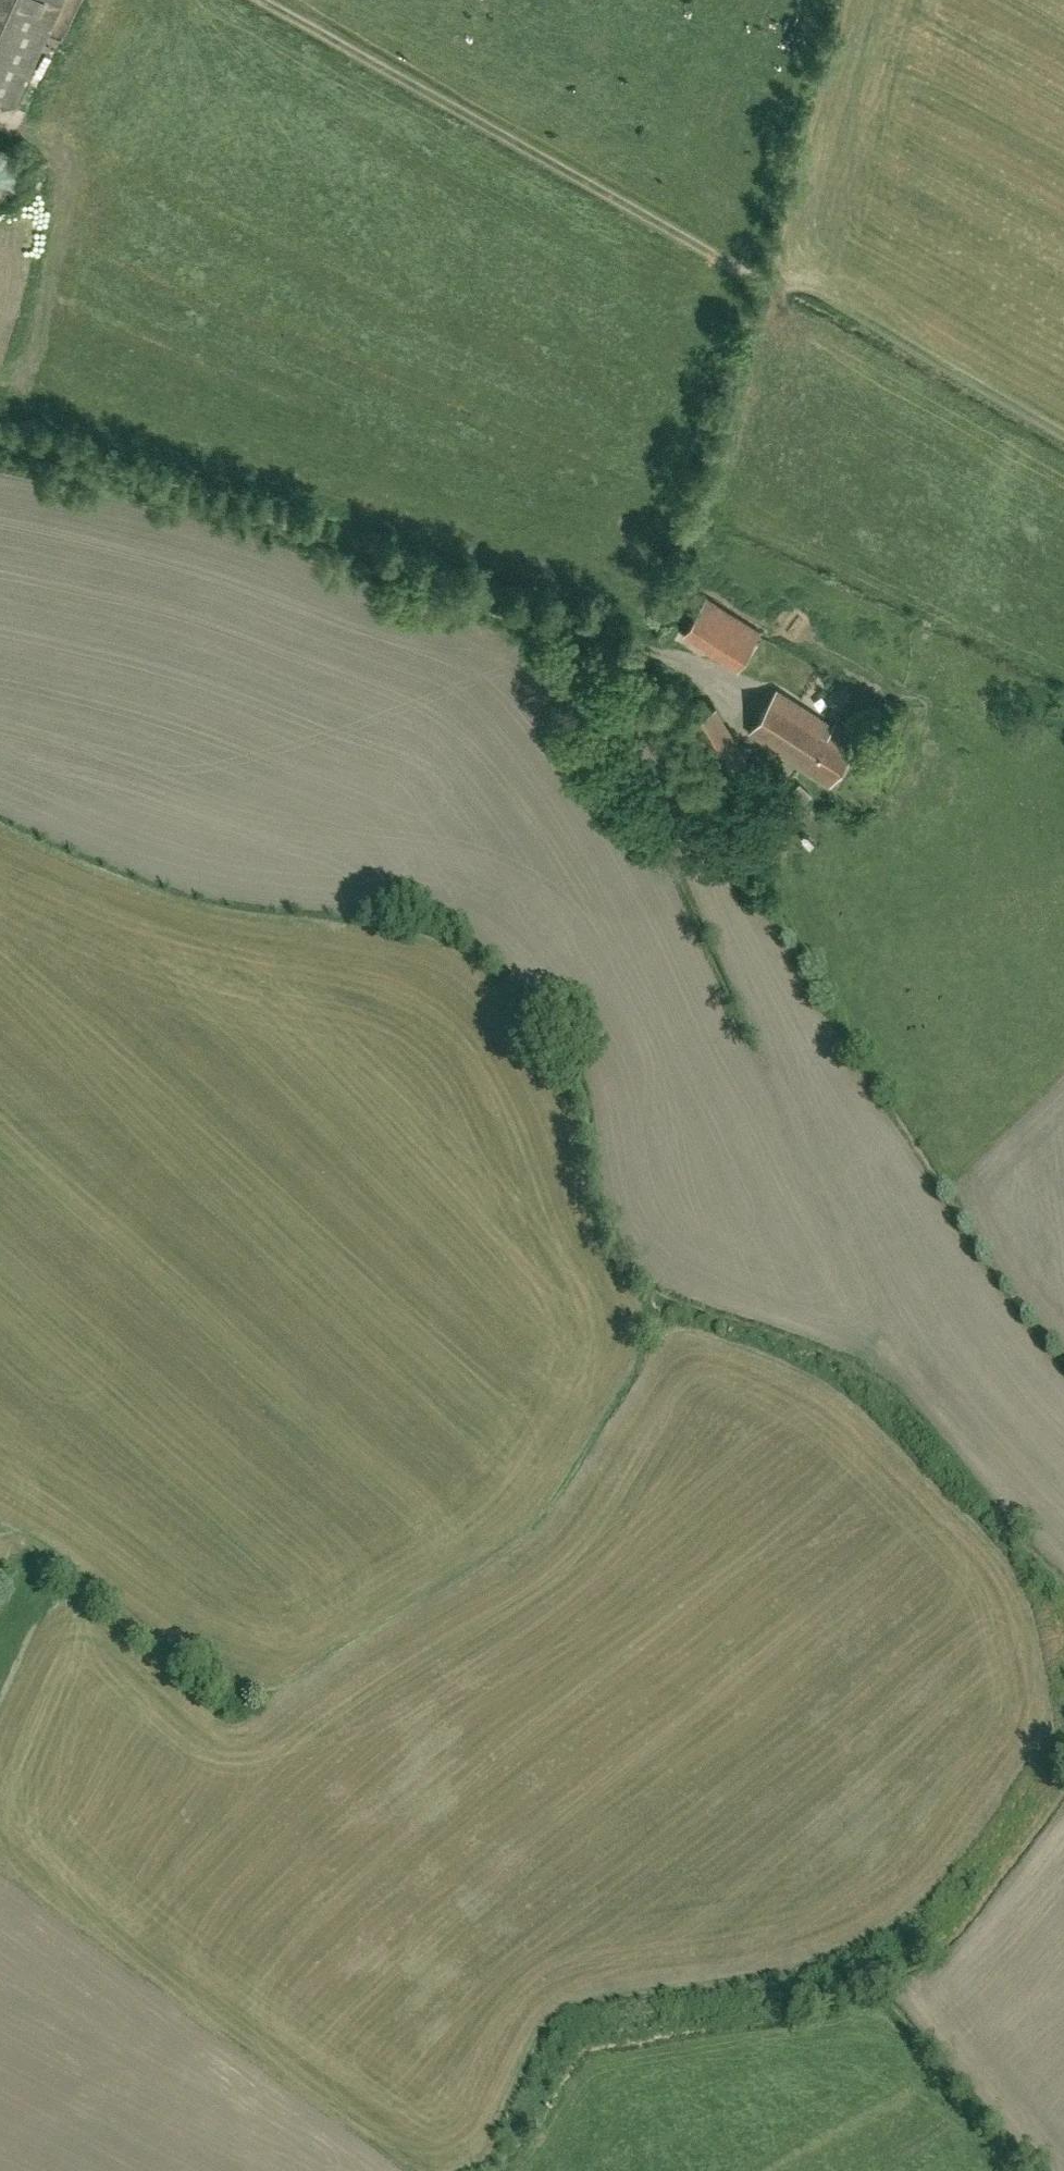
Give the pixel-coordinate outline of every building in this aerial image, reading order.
[(16,106),(64,0),(0,0),(0,98),(16,106)] [(0,146),(0,200),(7,198),(15,192),(19,182),(20,172),(19,162),(16,158),(10,151),(1,146),(0,146)] [(738,666),(759,632),(705,598),(685,632),(738,666)] [(830,784),(857,741),(847,735),(849,731),(836,723),(834,726),(777,690),(749,732),(830,784)] [(722,778),(751,763),(716,703),(689,720),(722,778)] [(803,802),(811,794),(800,783),(792,790),(803,802)]
